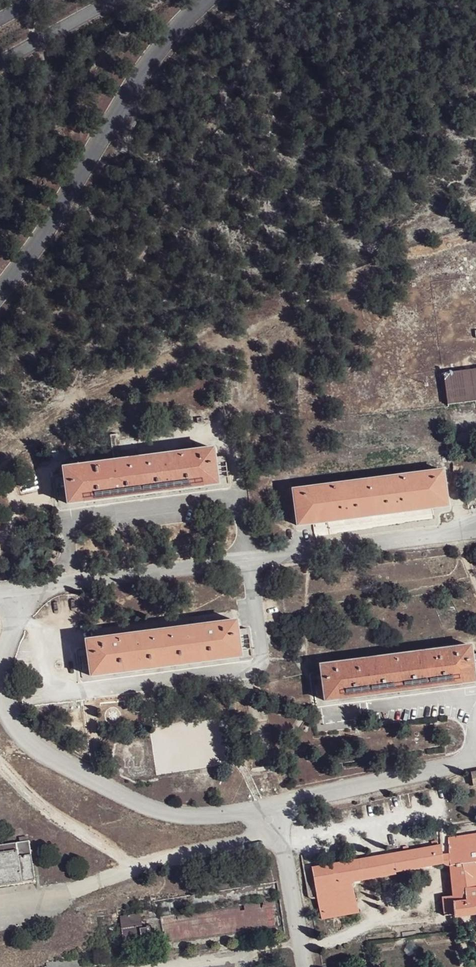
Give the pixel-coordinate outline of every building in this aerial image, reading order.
[(442,371),(447,408),(475,404),(475,367),(442,371)] [(227,488),(220,446),(193,449),(194,458),(115,469),(113,461),(71,466),(74,509),(227,488)] [(324,487),(287,492),(294,535),(448,511),(441,469),(410,474),(411,485),(324,495),(324,487)] [(128,633),(92,637),(96,681),(246,665),(244,619),(213,623),(215,631),(129,641),(128,633)] [(325,659),(329,701),(475,683),(475,658),(474,638),(446,642),(446,652),(361,663),(359,654),(325,659)] [(306,858),(312,895),(318,894),(318,906),(314,907),(315,923),(362,918),(357,874),(446,858),(452,922),(475,918),(475,829),(306,858)] [(0,843),(0,884),(32,879),(27,839),(0,843)] [(272,886),(166,901),(169,929),(275,913),(272,886)] [(152,916),(151,904),(127,908),(130,936),(161,932),(160,917),(152,916)]
